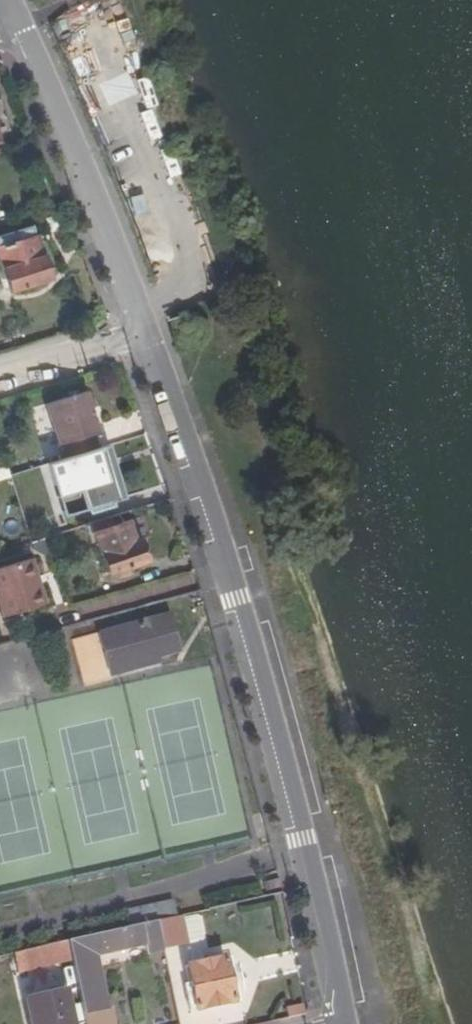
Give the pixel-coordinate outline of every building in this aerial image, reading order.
[(0,247),(0,263),(9,292),(48,280),(32,227),(12,232),(15,243),(0,247)] [(65,458),(98,448),(93,434),(98,432),(86,392),(44,404),(56,445),(61,444),(65,458)] [(124,499),(108,445),(103,447),(119,500),(124,499)] [(119,500),(103,447),(98,448),(65,458),(45,464),(52,485),(60,483),(64,496),(79,491),(84,511),(119,500)] [(56,498),(64,496),(60,483),(52,485),(56,498)] [(114,520),(104,522),(106,529),(97,531),(108,571),(146,561),(135,521),(116,526),(114,520)] [(29,560),(0,569),(0,616),(1,618),(45,604),(29,560)] [(98,632),(108,667),(158,653),(179,647),(170,612),(98,632)] [(160,660),(158,653),(108,667),(110,674),(160,660)] [(266,892),(282,888),(280,879),(264,884),(266,892)] [(151,923),(176,917),(172,901),(125,912),(128,928),(151,923)] [(194,915),(181,918),(186,944),(200,942),(201,938),(197,918),(194,915)] [(176,917),(151,923),(157,950),(186,944),(181,918),(181,916),(176,917)] [(157,950),(151,923),(128,928),(67,941),(71,961),(85,1023),(115,1023),(112,1007),(105,1009),(94,955),(141,945),(143,953),(157,950)] [(13,953),(17,972),(71,961),(67,941),(13,953)] [(224,958),(179,968),(185,992),(179,993),(183,1009),(188,1008),(189,1013),(234,1003),(224,958)] [(25,998),(31,1023),(72,1023),(65,989),(25,998)] [(287,1019),(304,1015),(302,1005),(284,1009),(287,1019)]
